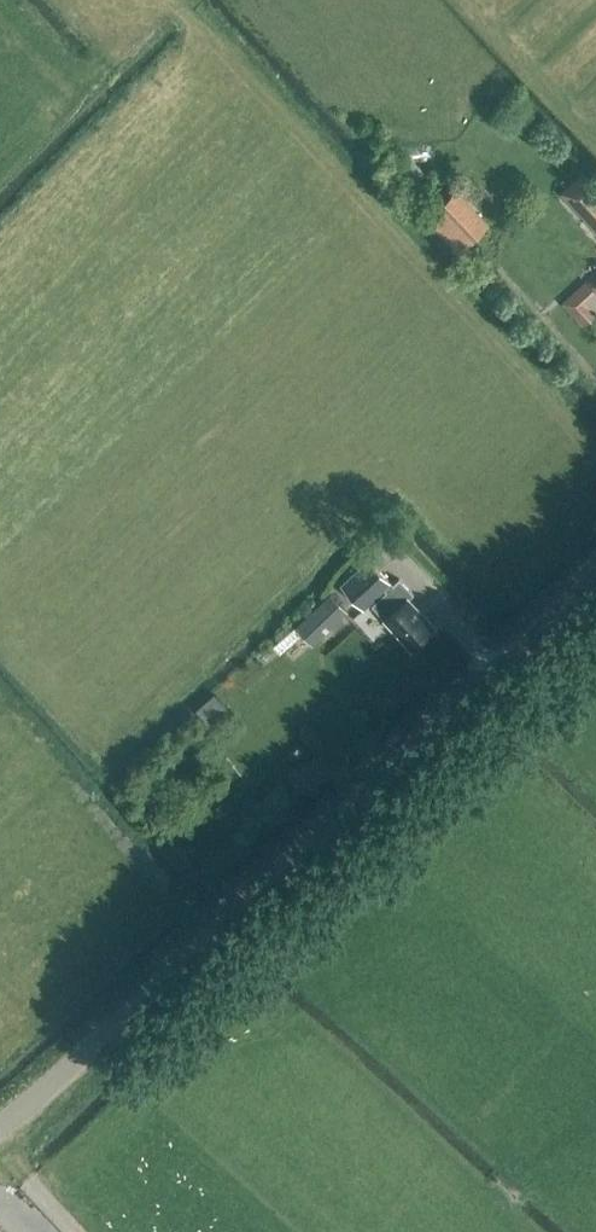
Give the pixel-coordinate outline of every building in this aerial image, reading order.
[(429,177),(408,154),(389,171),(411,194),(429,177)] [(582,174),(562,193),(595,231),(595,189),(582,174)] [(462,236),(481,219),(456,192),(437,210),(462,236)] [(393,584),(369,559),(341,585),(363,609),(384,589),(386,591),(372,605),(411,648),(434,626),(408,599),(413,594),(399,579),(393,584)] [(313,645),(347,612),(329,593),(295,627),(313,645)] [(213,727),(231,711),(215,693),(196,710),(213,727)]
